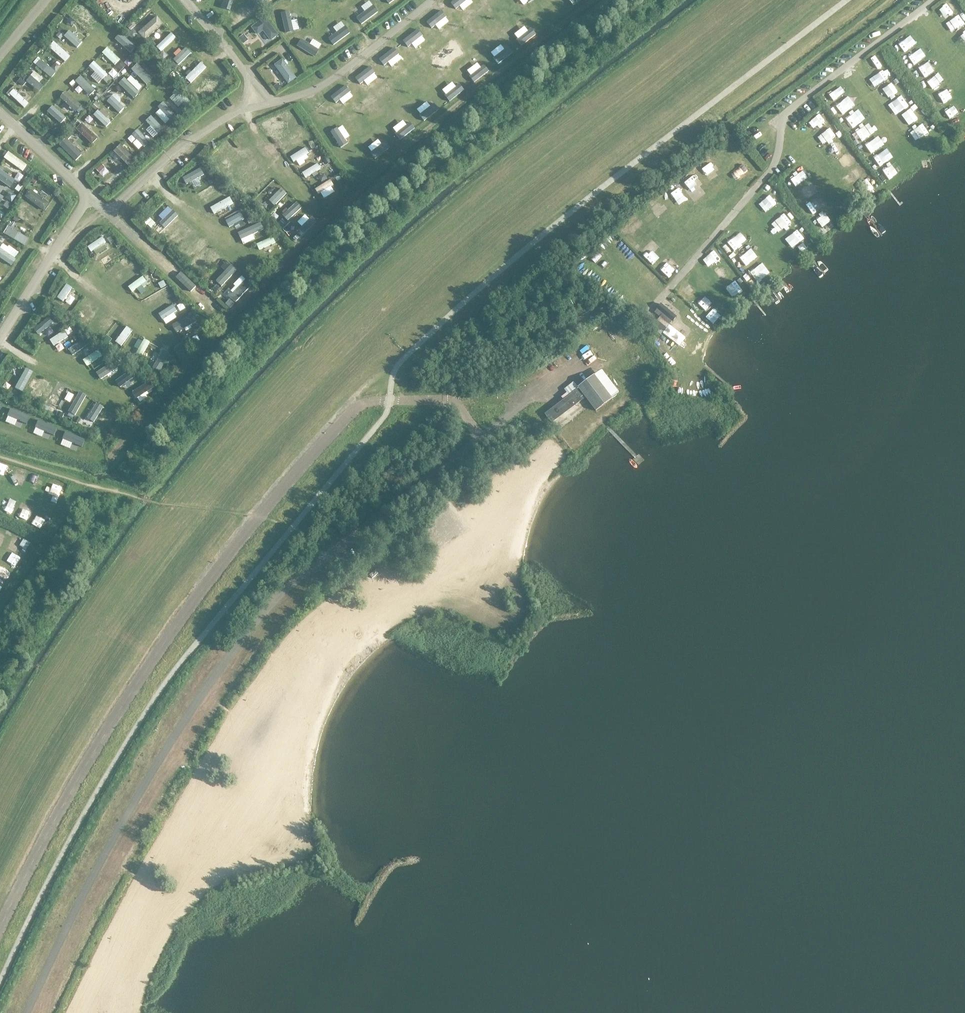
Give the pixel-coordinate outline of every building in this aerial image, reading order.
[(251,6),(257,13),(271,3),(270,0),(259,0),(251,6)] [(385,4),(392,11),(403,0),(389,0),(385,4)] [(451,4),(456,11),(471,0),(457,0),(451,4)] [(224,13),(234,16),(237,5),(227,2),(224,13)] [(445,5),(439,9),(450,25),(455,21),(445,5)] [(493,11),(486,15),(492,25),(499,21),(493,11)] [(357,25),(364,32),(376,20),(369,13),(357,25)] [(441,13),(427,23),(431,29),(446,19),(441,13)] [(157,16),(138,33),(145,41),(164,24),(157,16)] [(280,36),(267,18),(253,28),(259,36),(265,32),(272,42),(280,36)] [(294,18),(284,19),(285,36),(296,36),(294,18)] [(469,24),(465,27),(477,44),(481,41),(469,24)] [(532,29),(517,40),(521,47),(537,35),(532,29)] [(63,35),(77,48),(82,43),(68,30),(63,35)] [(419,31),(403,42),(408,48),(423,37),(419,31)] [(155,48),(160,53),(176,39),(171,34),(155,48)] [(114,40),(127,53),(132,48),(119,35),(114,40)] [(454,38),(449,41),(457,56),(463,53),(454,38)] [(410,52),(414,57),(428,46),(424,40),(410,52)] [(49,48),(65,62),(69,58),(54,43),(49,48)] [(298,52),(308,62),(315,55),(305,45),(298,52)] [(101,54),(114,66),(120,59),(107,47),(101,54)] [(509,48),(494,59),(498,65),(513,54),(509,48)] [(172,61),(177,66),(190,54),(185,49),(172,61)] [(394,49),(379,60),(384,67),(399,56),(394,49)] [(422,63),(426,69),(440,59),(436,53),(422,63)] [(283,59),(274,65),(288,84),(296,78),(287,65),(283,59)] [(36,65),(51,79),(56,74),(40,60),(36,65)] [(88,68),(102,80),(107,74),(93,61),(88,68)] [(880,73),(884,71),(880,63),(875,66),(880,73)] [(185,79),(190,84),(206,70),(201,65),(185,79)] [(146,86),(152,81),(138,66),(132,71),(146,86)] [(485,66),(470,77),(474,83),(489,72),(485,66)] [(370,68),(355,79),(360,86),(375,75),(370,68)] [(449,68),(437,78),(442,85),(455,74),(449,68)] [(73,83),(89,97),(95,89),(80,75),(73,83)] [(26,81),(39,93),(43,88),(30,76),(26,81)] [(887,88),(891,85),(885,76),(881,79),(887,88)] [(132,100),(139,94),(126,79),(119,86),(132,100)] [(417,84),(403,94),(407,100),(421,90),(417,84)] [(202,97),(206,103),(222,91),(218,85),(202,97)] [(459,85),(445,96),(449,102),(464,92),(459,85)] [(346,86),(331,97),(336,104),(351,93),(346,86)] [(9,95),(23,108),(28,103),(14,90),(9,95)] [(59,98),(74,112),(81,105),(65,91),(59,98)] [(447,113),(453,108),(442,94),(436,99),(447,113)] [(170,99),(178,108),(183,104),(174,95),(170,99)] [(119,113),(125,108),(114,96),(108,102),(119,113)] [(834,97),(830,100),(836,108),(840,105),(834,97)] [(157,107),(170,122),(177,116),(163,101),(157,107)] [(364,108),(377,121),(384,115),(372,101),(364,108)] [(435,105),(419,116),(424,122),(440,110),(435,105)] [(48,113),(60,124),(66,119),(53,107),(48,113)] [(325,107),(320,110),(329,123),(334,120),(325,107)] [(840,112),(845,121),(849,118),(844,110),(840,112)] [(105,127),(110,123),(99,111),(95,115),(105,127)] [(145,121),(157,135),(163,130),(151,116),(145,121)] [(916,127),(920,125),(914,116),(910,118),(916,127)] [(823,119),(818,122),(826,133),(831,130),(823,119)] [(271,137),(289,126),(285,120),(267,130),(271,137)] [(356,120),(339,128),(342,133),(358,125),(356,120)] [(852,123),(849,125),(855,134),(859,131),(852,123)] [(92,145),(97,140),(82,124),(77,129),(92,145)] [(410,124),(395,134),(400,141),(415,130),(410,124)] [(131,135),(143,149),(150,143),(137,129),(131,135)] [(331,133),(341,150),(347,146),(337,129),(331,133)] [(925,130),(921,133),(928,142),(932,139),(925,130)] [(297,135),(279,147),(283,152),(301,141),(297,135)] [(865,147),(869,144),(862,136),(859,138),(865,147)] [(75,162),(80,157),(66,141),(61,146),(75,162)] [(385,144),(370,154),(375,160),(389,149),(385,144)] [(115,153),(130,170),(136,165),(120,148),(115,153)] [(306,150),(291,159),(294,163),(309,154),(306,150)] [(5,159),(24,171),(28,165),(9,152),(5,159)] [(239,154),(223,169),(228,174),(243,159),(239,154)] [(318,165),(304,174),(307,179),(321,171),(318,165)] [(200,169),(182,179),(186,186),(204,177),(200,169)] [(8,187),(13,180),(0,171),(0,181),(8,187)] [(86,183),(91,173),(87,171),(82,181),(86,183)] [(331,181),(315,191),(318,195),(333,186),(331,181)] [(30,189),(25,195),(45,209),(50,203),(30,189)] [(203,206),(217,196),(213,190),(199,199),(203,206)] [(282,190),(269,201),(274,207),(287,196),(282,190)] [(231,198),(210,209),(214,215),(234,205),(231,198)] [(297,204),(282,216),(287,221),(301,209),(297,204)] [(156,226),(162,232),(178,216),(172,210),(156,226)] [(813,221),(818,219),(814,210),(809,212),(813,221)] [(241,213),(225,222),(229,228),(244,220),(241,213)] [(313,219),(298,232),(302,237),(317,224),(313,219)] [(38,234),(41,228),(28,220),(25,225),(38,234)] [(261,223),(238,234),(242,241),(265,231),(261,223)] [(9,225),(3,232),(21,245),(26,238),(9,225)] [(102,236),(88,246),(92,252),(107,242),(102,236)] [(273,238),(257,245),(260,251),(275,244),(273,238)] [(11,264),(15,258),(0,246),(0,256),(11,264)] [(106,271),(123,265),(120,257),(103,263),(106,271)] [(214,282),(220,287),(234,270),(228,265),(214,282)] [(121,286),(138,279),(134,269),(117,277),(121,286)] [(143,276),(129,286),(133,292),(147,282),(143,276)] [(230,297),(237,304),(251,288),(244,282),(230,297)] [(72,288),(67,284),(57,298),(63,302),(72,288)] [(163,295),(147,304),(151,310),(167,302),(163,295)] [(175,303),(159,313),(163,319),(178,308),(175,303)] [(669,326),(677,317),(662,304),(654,313),(669,326)] [(92,332),(103,313),(97,310),(86,328),(92,332)] [(193,314),(173,325),(176,332),(197,321),(193,314)] [(34,326),(39,334),(54,324),(48,316),(34,326)] [(114,342),(120,346),(131,331),(124,326),(114,342)] [(67,328),(49,340),(53,345),(71,334),(67,328)] [(136,353),(140,355),(148,340),(144,338),(136,353)] [(84,339),(70,349),(74,355),(89,345),(84,339)] [(100,349),(84,359),(87,365),(103,354),(100,349)] [(163,349),(151,365),(157,369),(169,353),(163,349)] [(118,359),(97,372),(101,378),(122,365),(118,359)] [(25,368),(14,387),(21,391),(32,372),(25,368)] [(135,371),(118,382),(121,387),(138,376),(135,371)] [(577,387),(578,389),(585,397),(596,412),(612,400),(593,375),(577,387)] [(49,382),(42,378),(32,395),(39,399),(49,382)] [(151,380),(133,391),(137,398),(155,387),(151,380)] [(68,388),(60,384),(48,404),(56,409),(68,388)] [(644,386),(636,391),(644,404),(652,399),(644,386)] [(585,397),(578,389),(545,414),(551,423),(585,397)] [(79,391),(67,412),(74,417),(87,395),(79,391)] [(28,415),(10,407),(7,414),(26,422),(28,415)] [(88,427),(94,431),(105,414),(99,410),(88,427)] [(57,428),(36,419),(34,426),(55,435),(57,428)] [(86,439),(65,430),(62,438),(82,447),(86,439)] [(380,572),(376,567),(369,573),(373,578),(380,572)]
